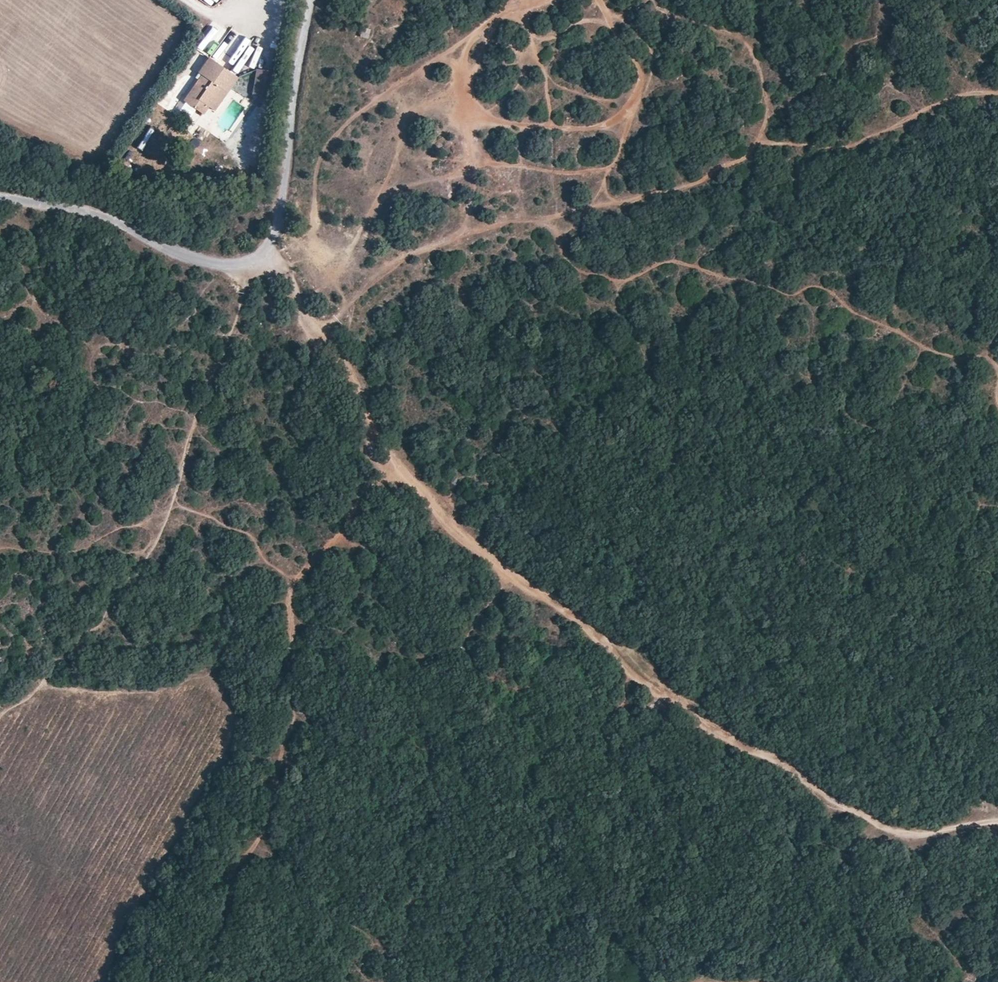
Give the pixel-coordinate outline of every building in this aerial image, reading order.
[(270,24),(277,39),(286,35),(279,20),(270,24)] [(197,44),(206,52),(221,35),(212,28),(197,44)] [(370,29),(362,28),(360,38),(368,40),(370,29)] [(202,116),(208,107),(219,90),(226,95),(237,78),(208,58),(197,75),(200,77),(183,103),(202,116)] [(208,107),(215,112),(226,95),(219,90),(208,107)]
